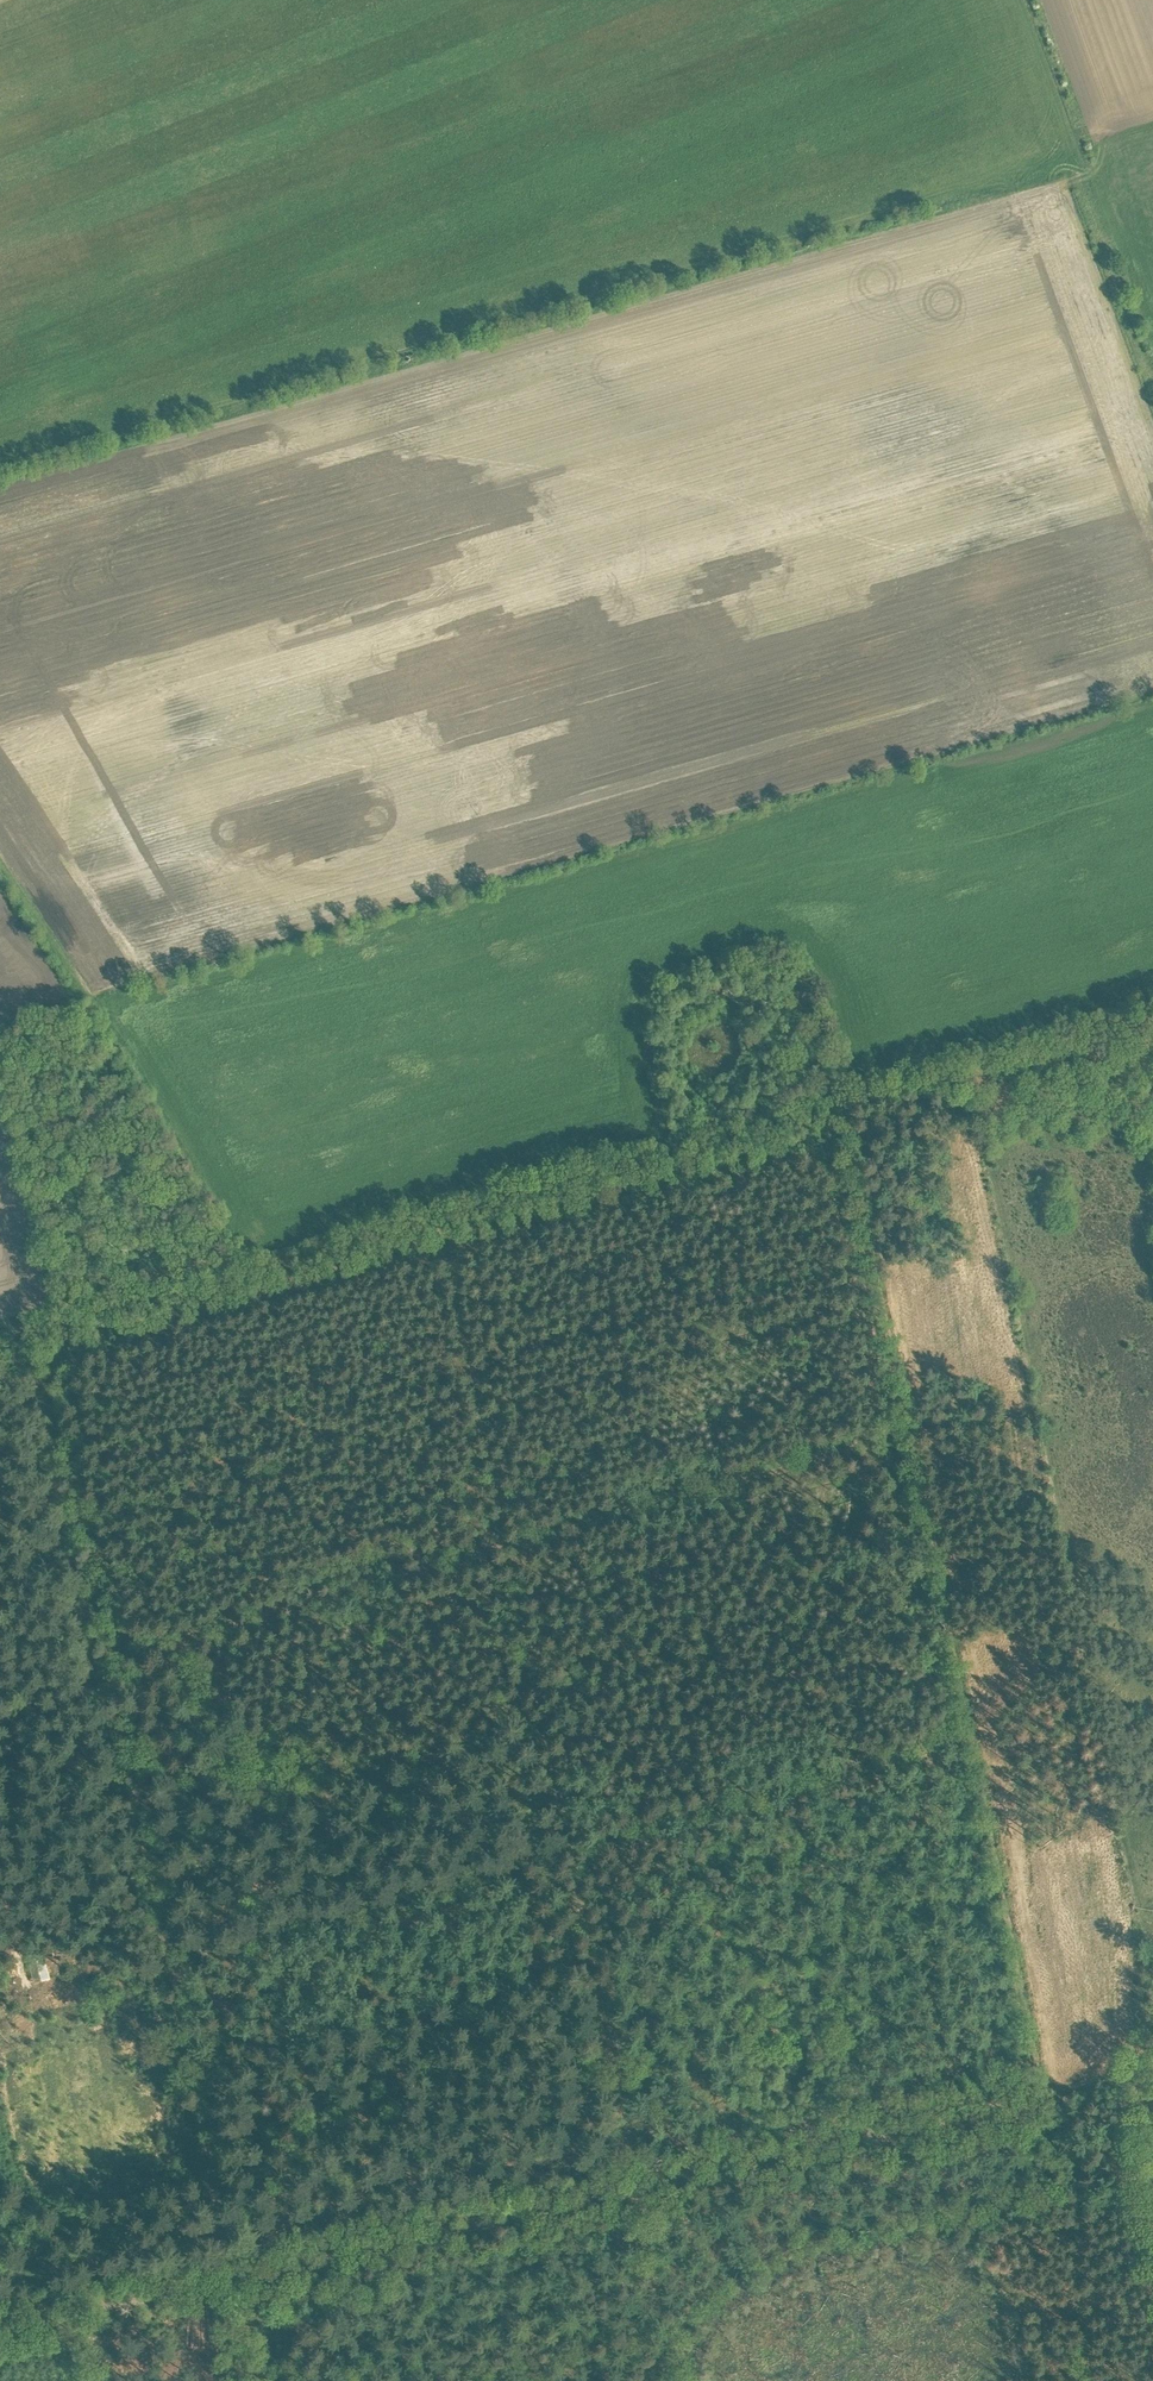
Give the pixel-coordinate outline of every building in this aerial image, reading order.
[(33,1976),(35,1983),(49,1979),(47,1972),(43,1959),(30,1963),(33,1976)]
